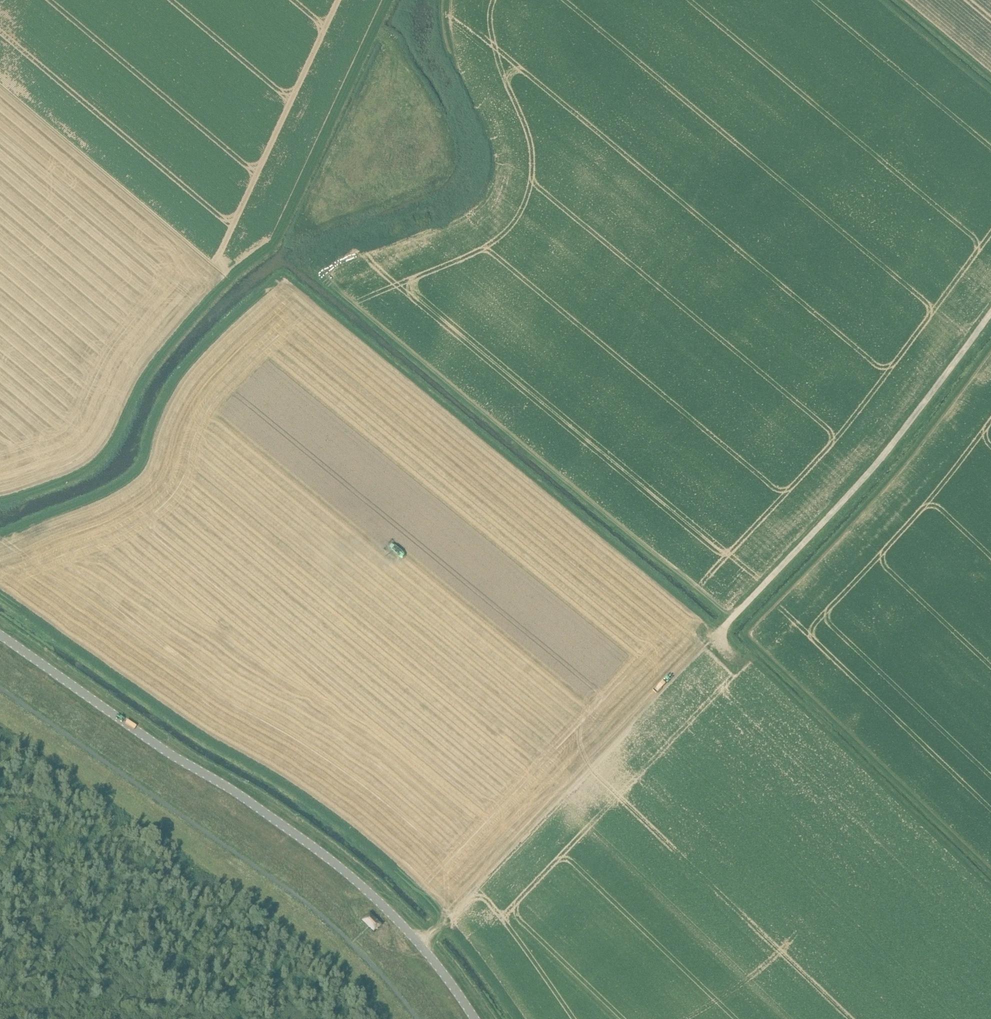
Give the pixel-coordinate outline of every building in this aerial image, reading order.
[(382,925),(369,913),(363,920),(365,922),(375,932),(382,925)]
